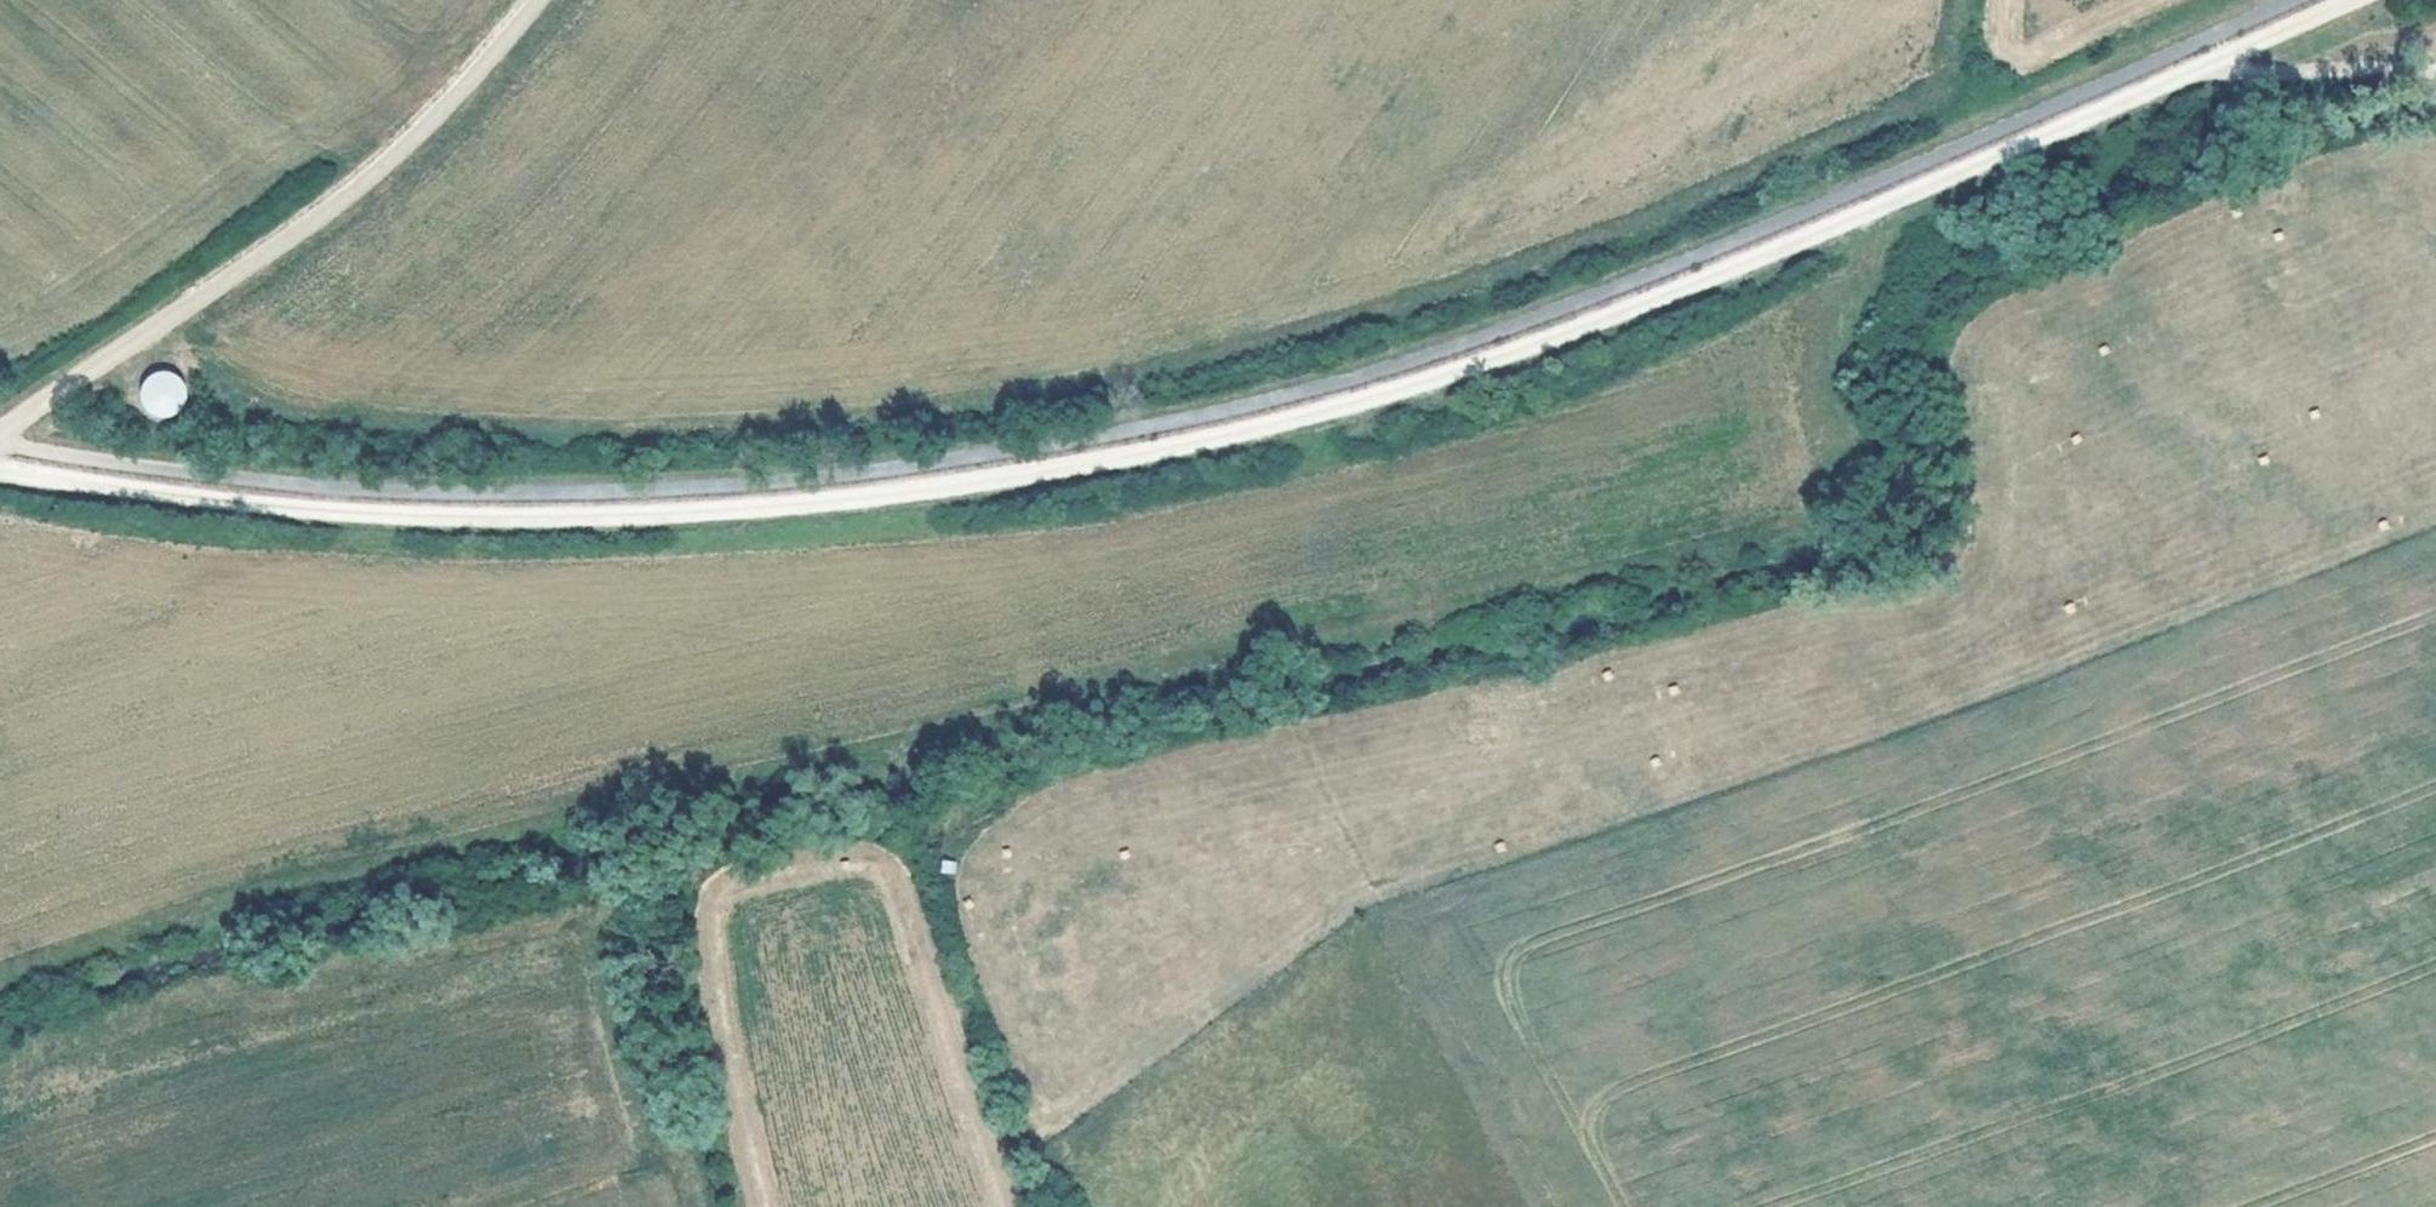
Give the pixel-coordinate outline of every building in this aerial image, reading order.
[(182,413),(179,370),(146,373),(150,416),(182,413)]
